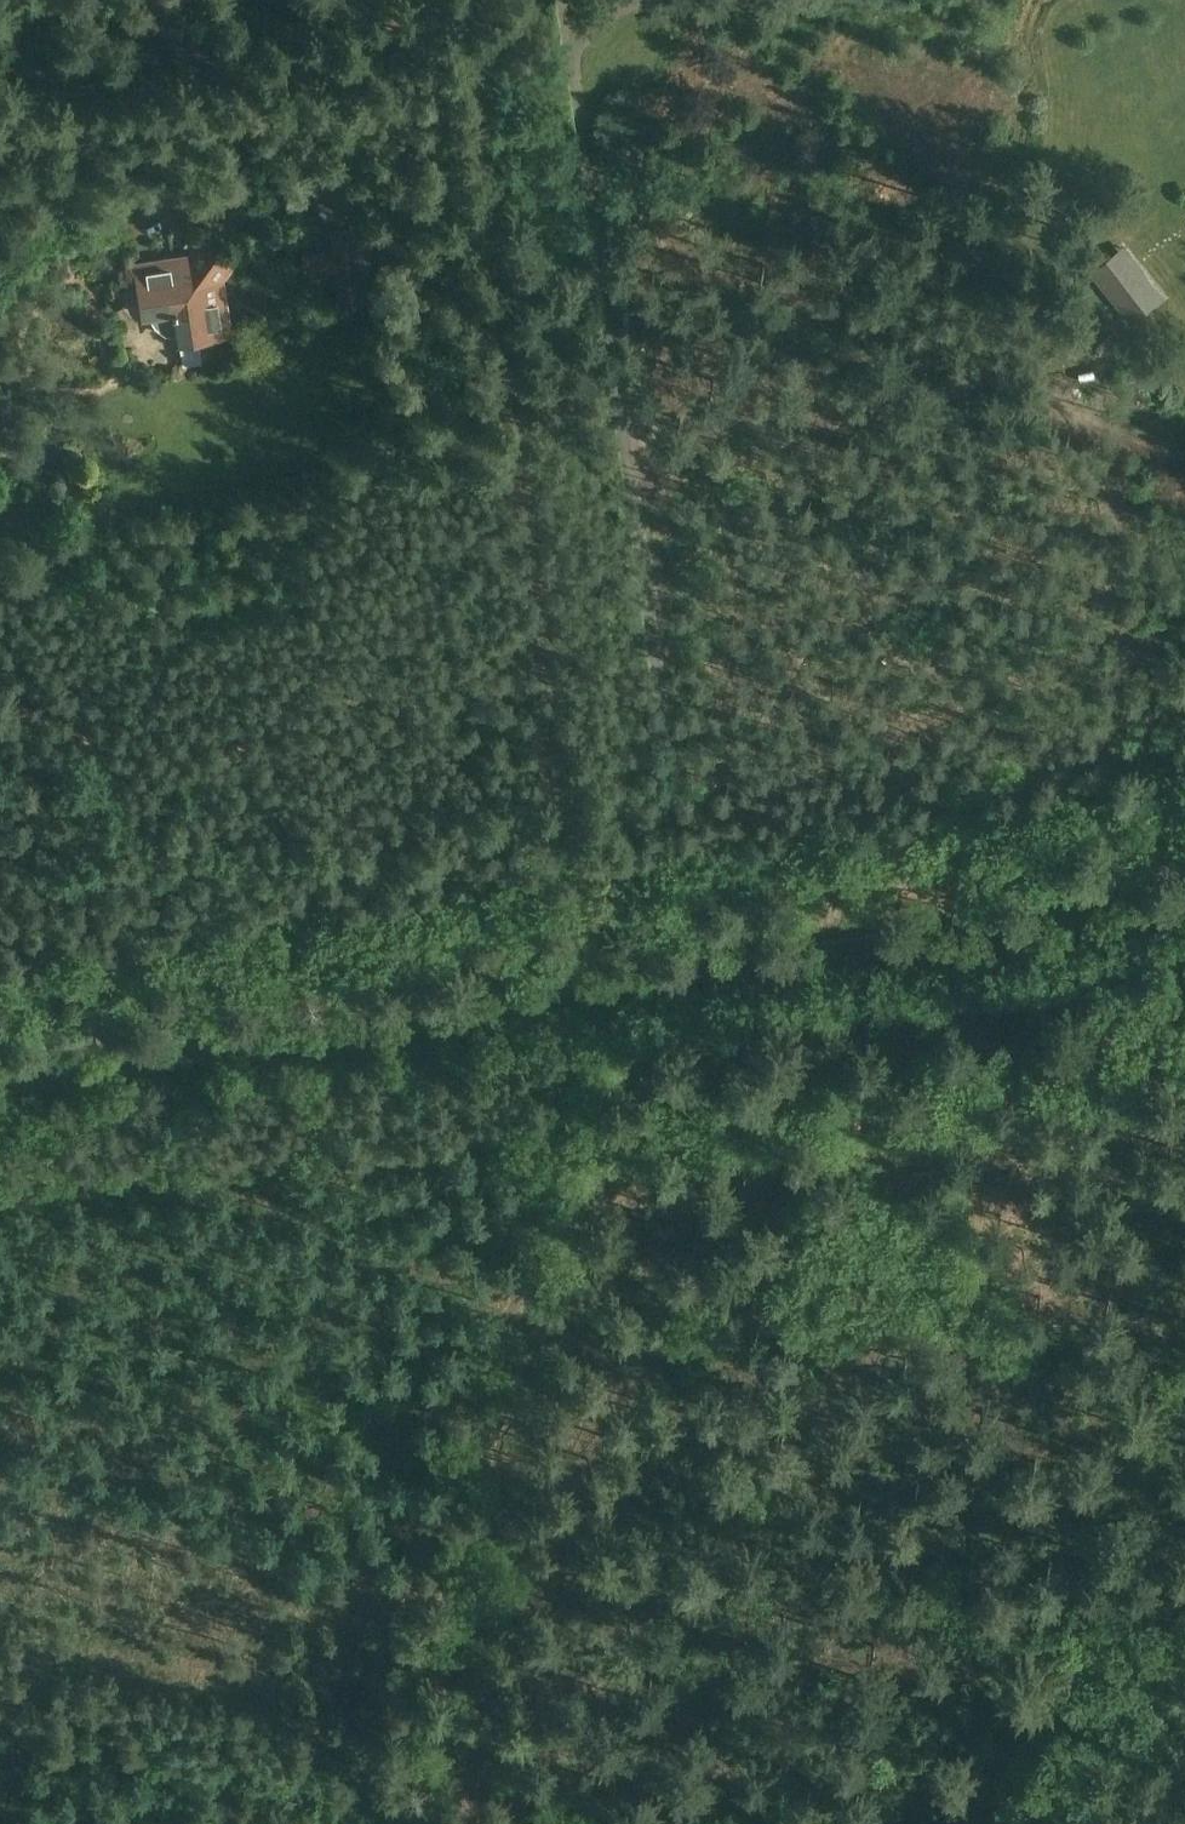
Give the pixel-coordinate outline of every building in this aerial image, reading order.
[(363,305),(353,227),(329,230),(331,249),(301,253),(304,277),(335,273),(339,308),(363,305)] [(140,263),(147,312),(180,307),(185,337),(227,331),(219,280),(232,262),(201,241),(190,257),(140,263)]
